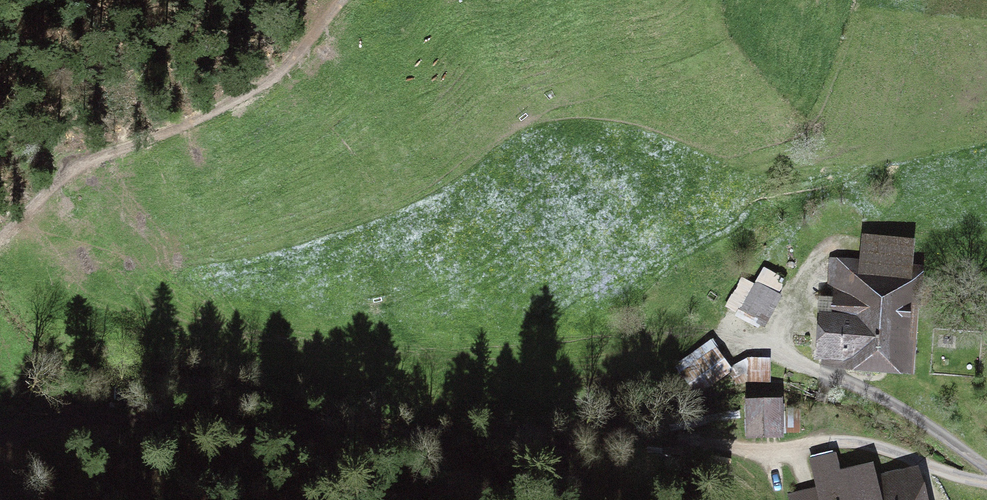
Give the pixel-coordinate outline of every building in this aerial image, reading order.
[(855,264),(834,264),(834,284),(826,284),(826,296),(833,298),(832,318),(825,319),(824,358),(903,361),(907,243),(855,241),(855,264)] [(766,269),(756,288),(743,280),(731,301),(764,321),(787,281),(766,269)] [(693,388),(730,370),(715,339),(678,357),(693,388)] [(771,358),(747,358),(746,375),(771,376),(771,358)] [(751,433),(779,432),(778,402),(751,402),(751,433)] [(802,431),(800,409),(787,410),(788,432),(802,431)] [(904,471),(869,479),(867,468),(835,475),(831,457),(811,462),(818,491),(791,497),(792,499),(911,499),(904,471)]
